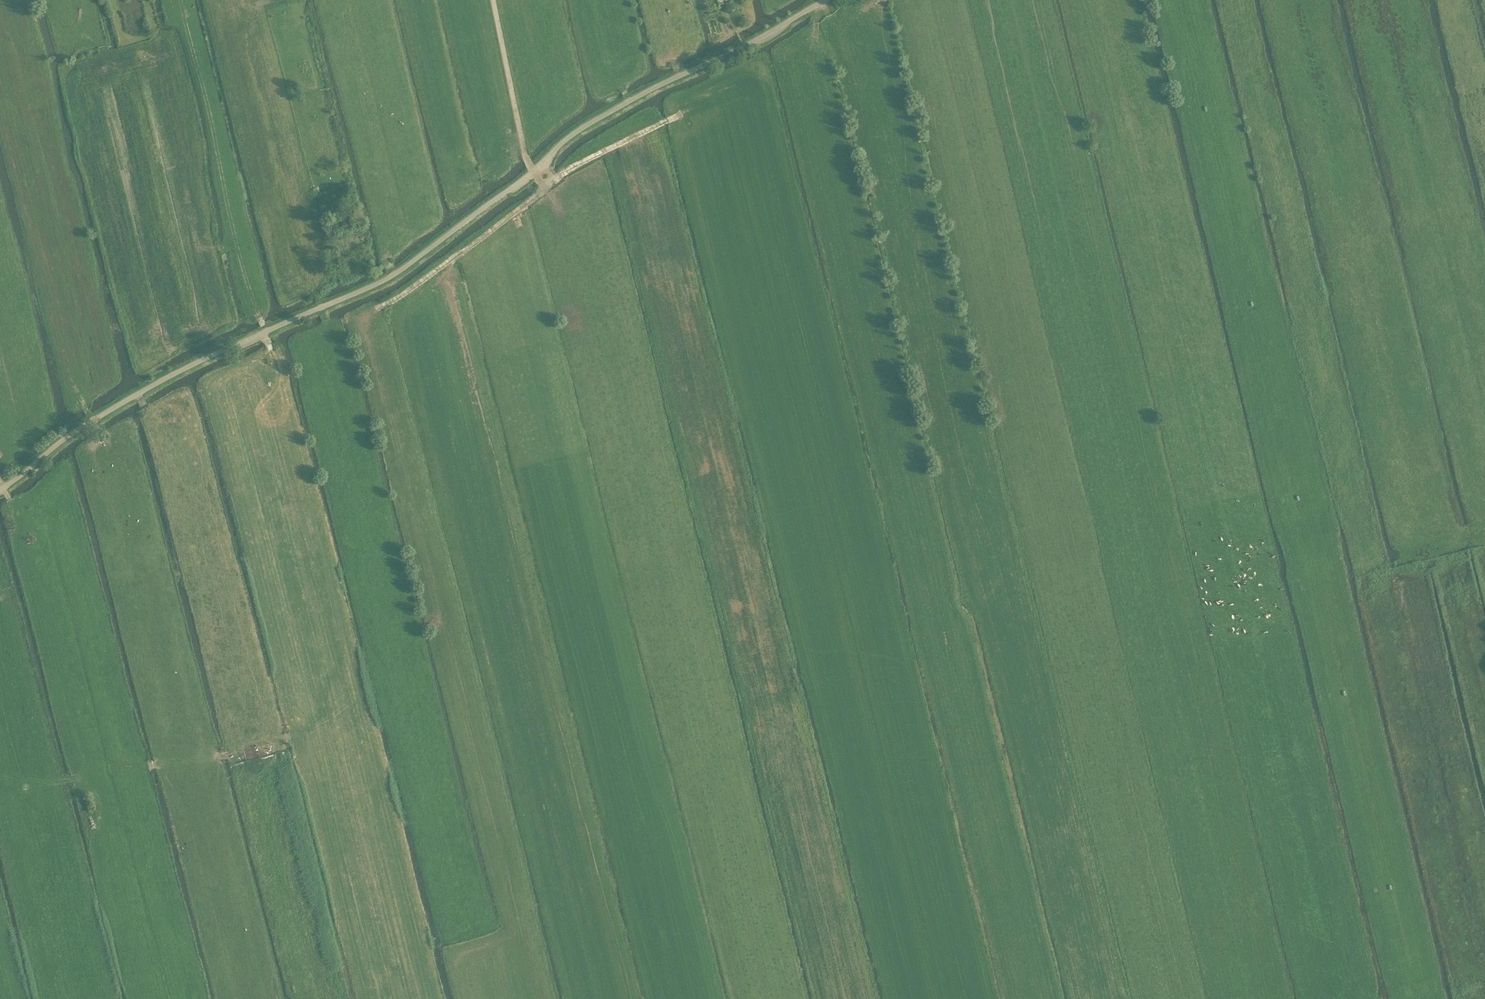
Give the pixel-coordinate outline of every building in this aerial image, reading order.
[(351,214),(339,216),(341,222),(352,221),(357,220),(356,213),(351,214)]
